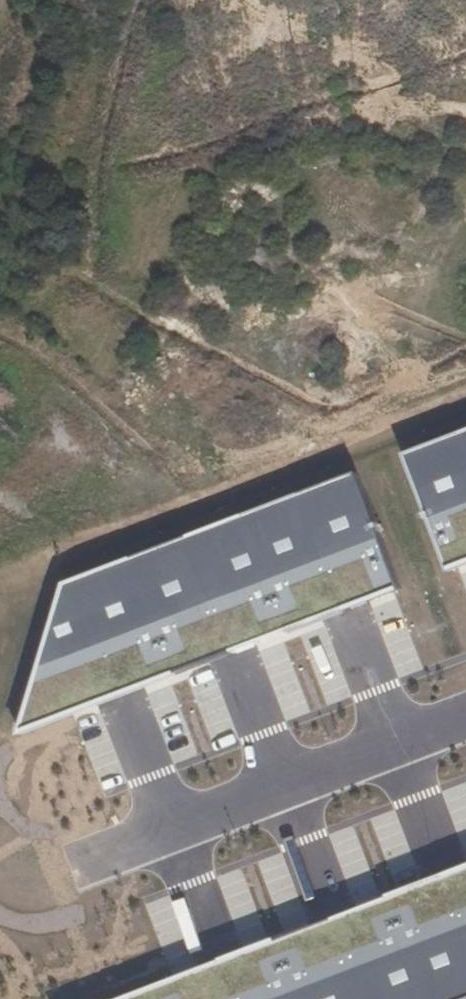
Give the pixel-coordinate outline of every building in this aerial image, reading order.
[(448,571),(465,564),(465,429),(404,452),(448,571)] [(64,585),(18,738),(402,592),(356,473),(64,585)] [(134,998),(465,998),(465,868),(134,998)]
